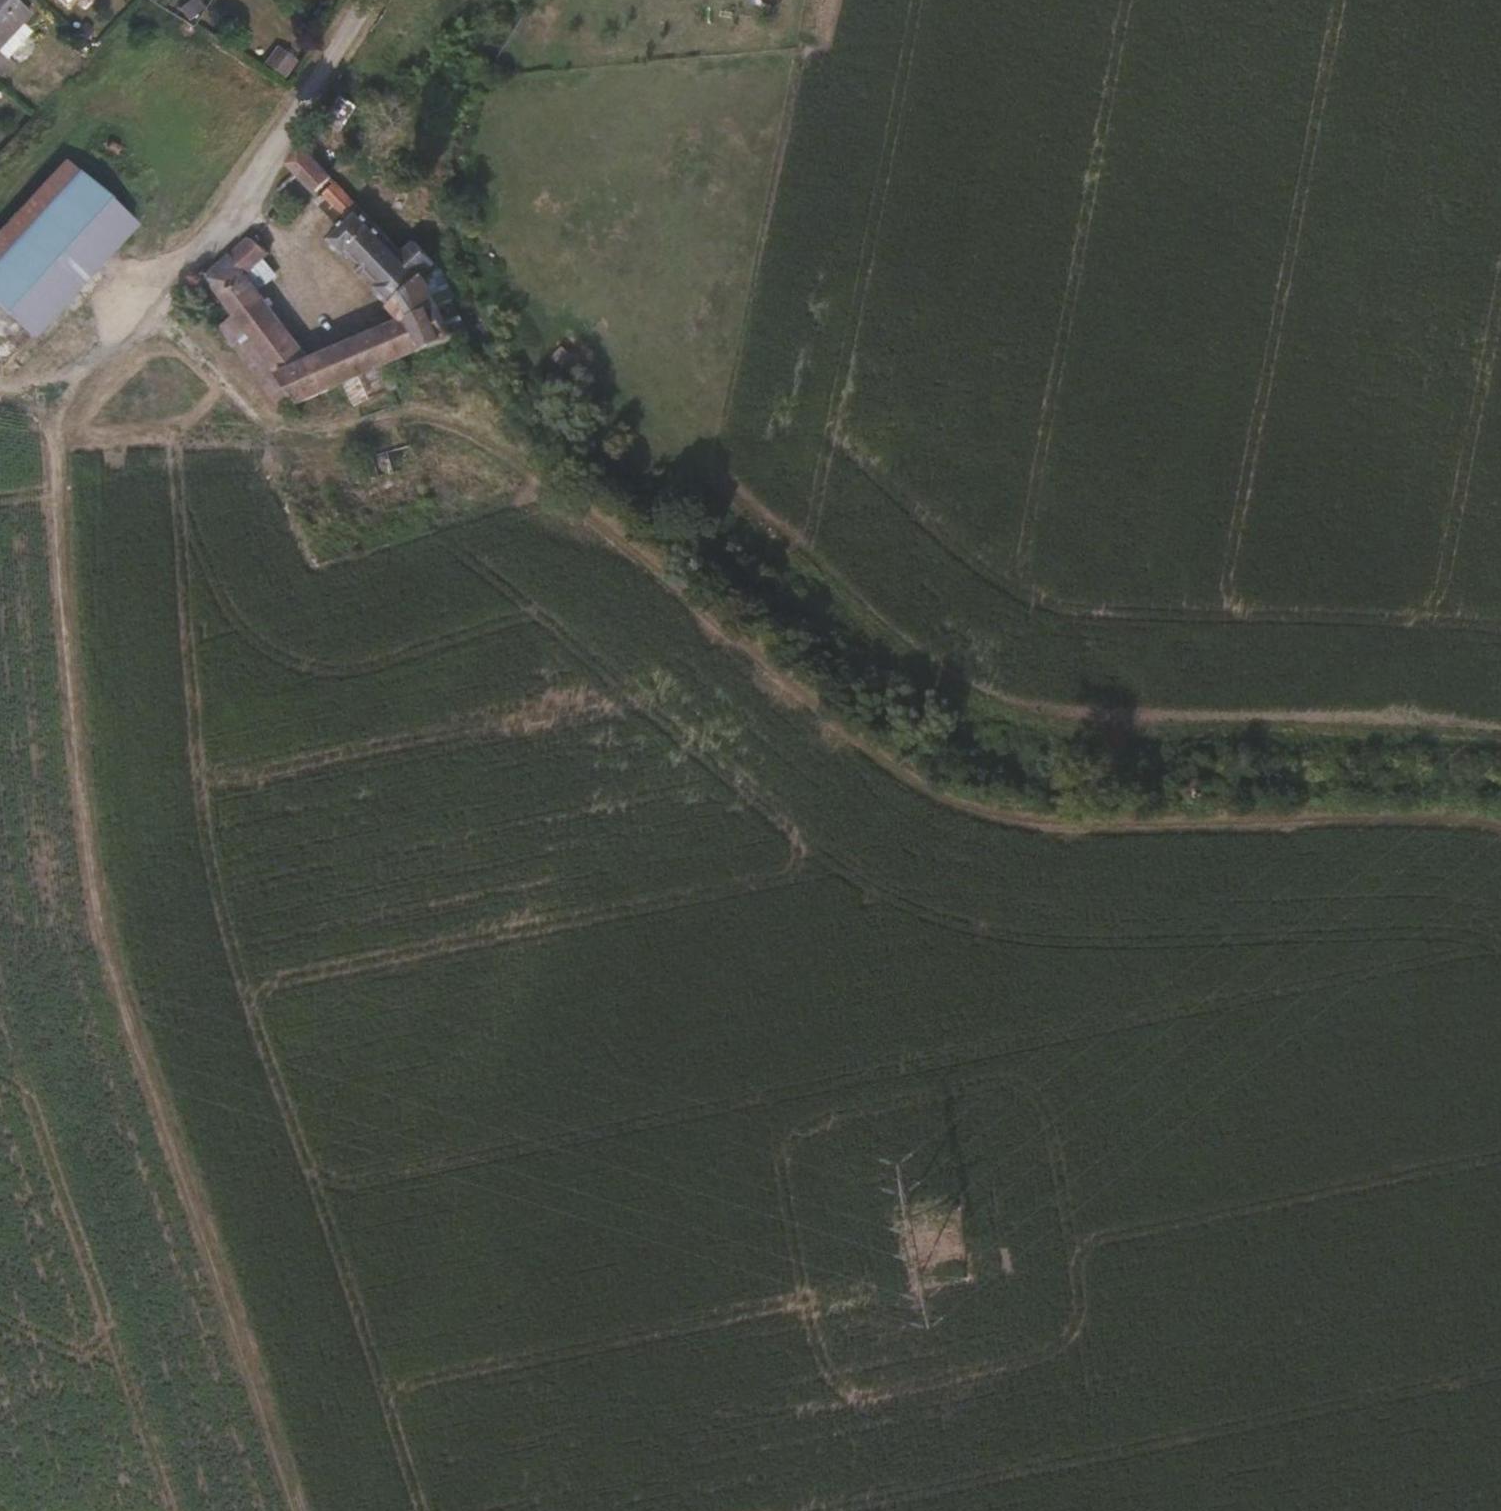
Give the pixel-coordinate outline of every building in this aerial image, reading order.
[(2,47),(25,22),(33,13),(19,0),(0,0),(0,73),(15,57),(13,56),(2,47)] [(179,9),(191,22),(207,7),(200,0),(188,0),(179,9)] [(2,47),(13,56),(35,31),(25,22),(2,47)] [(268,66),(285,76),(297,59),(279,48),(268,66)] [(326,121),(341,130),(358,105),(342,95),(326,121)] [(316,190),(331,175),(300,144),(289,162),(297,171),(316,190)] [(38,335),(137,226),(67,161),(0,234),(0,300),(38,335)] [(417,242),(406,253),(336,183),(318,202),(342,227),(331,239),(348,257),(351,255),(380,283),(376,288),(406,317),(313,359),(247,273),(270,253),(258,239),(253,235),(208,275),(237,314),(301,399),(302,401),(346,382),(356,403),(398,385),(388,363),(451,336),(438,305),(441,304),(427,274),(439,263),(417,242)] [(458,304),(460,296),(439,263),(427,274),(441,304),(438,305),(451,336),(468,329),(464,320),(458,304)] [(284,410),(301,399),(237,314),(221,326),(284,410)]
